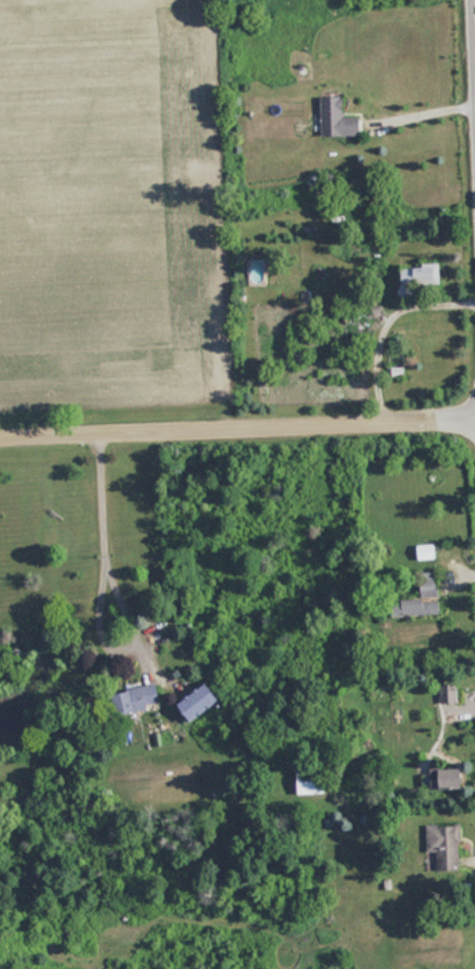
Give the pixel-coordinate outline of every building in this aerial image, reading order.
[(322,135),(362,135),(362,117),(344,117),(344,97),(322,97),(322,135)] [(401,267),(401,296),(413,296),(413,286),(440,285),(440,267),(401,267)] [(299,348),(292,349),(294,364),(302,362),(299,348)] [(393,617),(441,615),(440,599),(439,599),(438,578),(421,579),(422,601),(393,602),(393,617)] [(162,704),(155,683),(115,695),(121,716),(162,704)] [(220,701),(207,683),(178,703),(190,722),(220,701)] [(298,771),(298,795),(328,795),(328,771),(298,771)] [(467,771),(443,771),(443,790),(467,790),(467,771)] [(427,824),(428,852),(438,851),(438,871),(462,871),(460,823),(427,824)]
